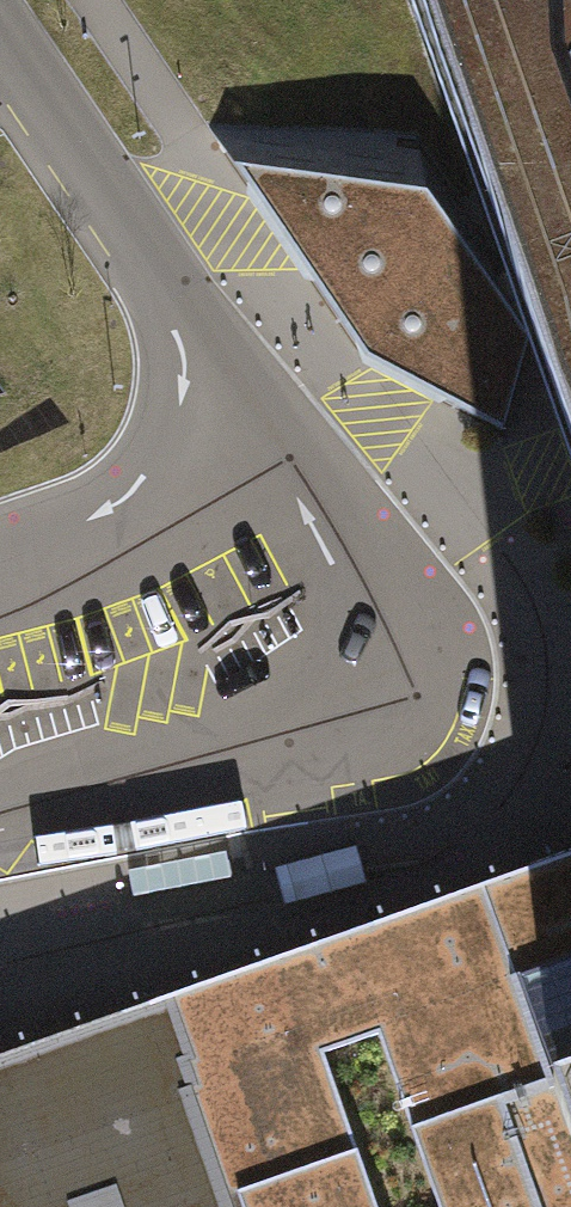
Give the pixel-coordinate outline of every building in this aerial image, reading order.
[(544,332),(570,408),(570,0),(427,0),(522,271),(544,332)] [(370,134),(214,129),(283,231),(368,356),(404,376),(504,428),(529,337),(544,332),(522,271),(510,276),(417,141),(370,134)] [(167,998),(0,1057),(0,1206),(570,1206),(570,856),(167,998)] [(0,1012),(0,1057),(167,998),(153,958),(0,1012)]
